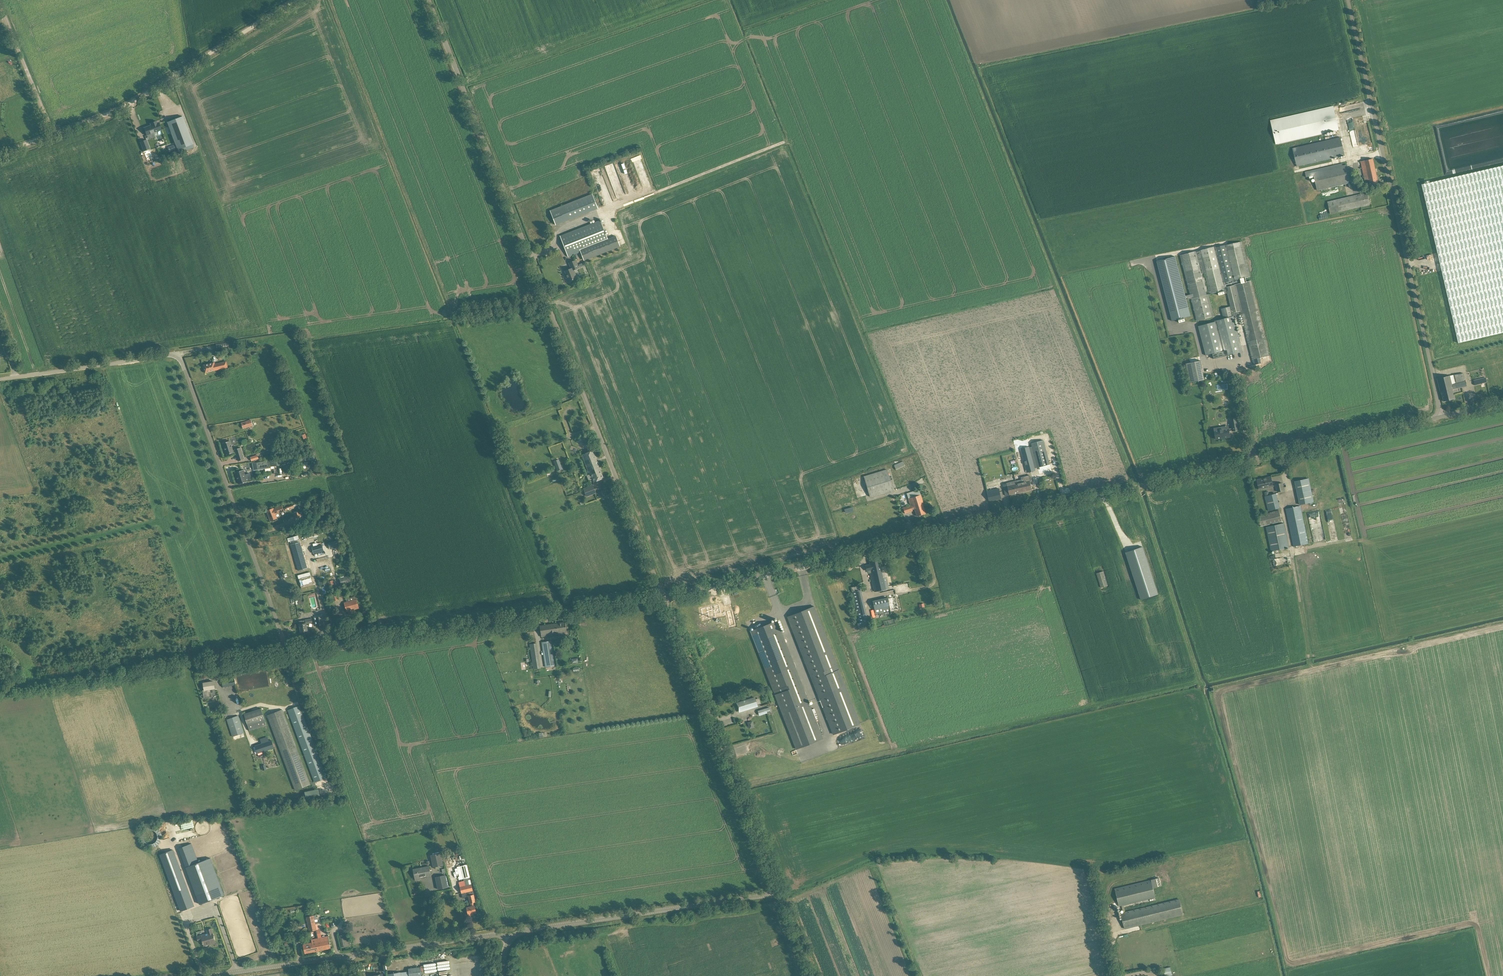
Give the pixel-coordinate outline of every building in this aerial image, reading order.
[(1299,114),(1271,121),(1276,144),(1339,130),(1334,106),(1299,114)] [(182,116),(167,122),(178,150),(193,144),(182,116)] [(146,133),(147,135),(161,130),(158,122),(157,123),(156,121),(150,123),(151,125),(144,128),(145,130),(144,130),(145,134),(146,133)] [(1341,137),(1336,138),(1293,149),(1297,166),(1345,155),(1341,137)] [(1369,181),(1370,187),(1379,185),(1373,159),(1361,161),(1365,182),(1369,181)] [(614,162),(605,166),(611,183),(618,180),(617,177),(615,177),(614,174),(615,173),(616,176),(618,175),(614,162)] [(1347,165),(1343,166),(1342,163),(1305,172),(1306,177),(1309,177),(1310,179),(1314,178),(1317,190),(1346,183),(1348,183),(1350,188),(1353,187),(1351,182),(1347,165)] [(620,168),(626,182),(633,179),(627,165),(620,168)] [(1422,184),(1460,342),(1502,332),(1502,166),(1422,184)] [(1367,193),(1362,194),(1328,202),(1331,214),(1370,204),(1367,193)] [(592,194),(555,209),(550,211),(556,225),(598,208),(592,194)] [(560,236),(568,257),(581,252),(584,261),(620,246),(616,236),(608,239),(601,220),(560,236)] [(1176,256),(1157,261),(1172,320),(1191,315),(1187,300),(1191,299),(1197,321),(1214,316),(1209,294),(1227,290),(1234,316),(1215,321),(1215,322),(1198,326),(1206,355),(1212,354),(1213,359),(1243,351),(1234,318),(1237,317),(1236,316),(1242,314),(1253,360),(1269,355),(1251,281),(1244,282),(1243,278),(1250,277),(1243,247),(1242,241),(1216,247),(1216,246),(1180,255),(1191,296),(1186,297),(1176,256)] [(576,260),(574,261),(569,263),(571,268),(565,271),(566,274),(565,275),(568,281),(577,278),(574,270),(579,268),(576,260)] [(1186,363),(1189,383),(1199,381),(1205,380),(1201,360),(1186,363)] [(226,361),(215,364),(214,362),(203,365),(205,373),(210,372),(228,367),(226,361)] [(1463,373),(1442,377),(1437,379),(1440,392),(1441,391),(1444,401),(1454,399),(1452,389),(1467,386),(1466,380),(1465,380),(1463,373)] [(1239,430),(1237,418),(1231,419),(1232,428),(1229,429),(1229,428),(1214,431),(1216,439),(1230,437),(1230,431),(1232,431),(1233,431),(1239,430)] [(1029,447),(1030,448),(1022,450),(1027,470),(1050,464),(1044,440),(1031,443),(1032,446),(1029,447)] [(236,452),(237,454),(239,461),(245,459),(241,448),(233,450),(230,441),(223,443),(227,455),(236,452)] [(582,455),(587,468),(599,464),(599,461),(597,462),(596,459),(597,458),(594,450),(582,455)] [(277,466),(276,459),(257,463),(257,464),(258,469),(264,468),(266,467),(277,466)] [(894,465),(896,471),(905,466),(903,461),(894,465)] [(599,464),(587,468),(588,471),(587,471),(589,475),(591,474),(594,482),(603,478),(600,470),(602,469),(599,464)] [(870,496),(872,497),(893,491),(887,469),(864,477),(870,496)] [(238,483),(239,483),(239,484),(247,481),(244,470),(235,472),(238,480),(237,481),(238,483)] [(1273,486),(1271,476),(1257,480),(1259,489),(1273,486)] [(1295,481),(1296,486),(1300,505),(1314,502),(1309,478),(1295,481)] [(1023,479),(1016,481),(1019,492),(1032,489),(1030,481),(1023,482),(1023,479)] [(1019,492),(1016,481),(1003,484),(1006,495),(1019,492)] [(1277,488),(1278,492),(1285,490),(1283,482),(1275,484),(1276,488),(1277,488)] [(593,484),(583,488),(587,497),(596,493),(593,484)] [(987,491),(989,496),(990,501),(1001,498),(999,488),(987,491)] [(903,508),(905,513),(913,511),(912,509),(915,509),(917,516),(925,513),(923,506),(924,506),(919,490),(907,493),(911,505),(903,508)] [(1269,511),(1280,508),(1276,493),(1265,496),(1269,511)] [(282,505),(271,509),(267,511),(270,520),(275,519),(281,516),(279,513),(284,511),(282,505)] [(1286,509),(1294,547),(1308,544),(1301,506),(1286,509)] [(1282,521),(1279,510),(1270,513),(1258,516),(1261,526),(1282,521)] [(300,512),(295,513),(297,523),(302,522),(302,519),(304,519),(302,512),(300,512)] [(1289,547),(1284,523),(1266,527),(1271,551),(1289,547)] [(293,553),(298,570),(311,567),(309,560),(306,561),(303,550),(305,549),(305,546),(302,547),(298,535),(287,539),(291,553),(293,553)] [(328,543),(330,549),(342,546),(340,539),(338,540),(337,537),(329,540),(330,542),(328,543)] [(1147,541),(1130,546),(1146,594),(1163,589),(1147,541)] [(312,547),(314,554),(324,551),(322,544),(312,547)] [(870,565),(865,566),(866,571),(870,570),(875,592),(888,588),(885,577),(883,577),(879,559),(869,561),(870,565)] [(279,571),(281,579),(285,578),(285,577),(288,576),(286,572),(284,573),(283,570),(279,571)] [(1108,585),(1103,571),(1097,573),(1101,588),(1108,585)] [(340,578),(342,585),(352,582),(350,575),(349,576),(348,573),(341,575),(342,578),(340,578)] [(852,591),(860,626),(869,624),(861,589),(852,591)] [(345,602),(346,606),(347,611),(348,614),(355,612),(355,609),(359,608),(356,599),(355,600),(354,597),(346,599),(347,602),(345,602)] [(887,597),(873,601),(875,613),(890,610),(888,598),(887,597)] [(720,612),(719,604),(700,607),(702,615),(708,614),(708,617),(715,616),(714,614),(720,612)] [(837,665),(814,606),(788,617),(834,734),(860,724),(839,670),(837,665)] [(726,611),(729,626),(735,625),(732,610),(726,611)] [(312,619),(304,620),(299,621),(301,632),(308,630),(307,623),(313,622),(312,619)] [(750,631),(773,690),(774,690),(775,694),(775,695),(796,749),(822,739),(777,621),(750,631)] [(540,626),(541,631),(542,638),(559,635),(559,634),(563,634),(562,632),(566,631),(565,622),(540,626)] [(555,665),(551,641),(542,642),(546,667),(555,665)] [(536,643),(530,644),(534,669),(540,668),(536,643)] [(235,685),(234,679),(222,681),(223,687),(235,685)] [(204,683),(205,690),(203,690),(204,698),(212,697),(211,692),(215,692),(214,681),(204,683)] [(758,705),(755,697),(751,699),(738,703),(740,711),(758,705)] [(288,710),(290,715),(316,782),(326,778),(301,710),(299,706),(288,710)] [(244,714),(248,726),(249,731),(266,725),(261,708),(244,714)] [(311,784),(283,709),(267,715),(295,790),(311,784)] [(227,719),(233,736),(244,733),(238,716),(227,719)] [(256,745),(257,750),(258,753),(274,748),(272,740),(256,745)] [(305,792),(306,801),(321,798),(319,789),(305,792)] [(148,837),(148,844),(153,844),(153,846),(160,846),(160,831),(157,831),(157,830),(149,830),(149,837),(148,837)] [(192,844),(179,848),(200,904),(224,895),(210,858),(199,862),(192,844)] [(173,850),(160,854),(181,911),(188,908),(186,902),(192,900),(173,850)] [(441,853),(431,855),(433,867),(443,865),(441,853)] [(467,907),(467,911),(469,916),(473,915),(473,913),(476,912),(475,907),(474,902),(476,902),(467,864),(457,867),(459,877),(463,876),(464,881),(459,882),(462,893),(467,892),(470,903),(471,906),(467,907)] [(413,869),(414,872),(415,877),(420,876),(421,877),(431,875),(429,866),(413,869)] [(443,883),(437,884),(438,889),(448,887),(445,875),(441,876),(443,883)] [(1122,906),(1123,913),(1121,913),(1125,928),(1183,914),(1179,899),(1125,912),(1124,905),(1155,898),(1152,881),(1115,890),(1119,906),(1122,906)] [(317,930),(315,924),(314,916),(307,917),(310,932),(317,930)] [(199,941),(203,940),(204,946),(216,942),(213,933),(211,928),(207,929),(208,933),(197,937),(199,941)] [(339,936),(341,942),(342,947),(351,945),(348,930),(344,931),(345,934),(339,936)] [(319,943),(317,943),(318,951),(331,948),(328,936),(318,938),(319,943)] [(312,942),(303,944),(304,949),(305,954),(318,951),(317,943),(319,943),(318,938),(311,939),(312,942)] [(1139,952),(1132,953),(1133,957),(1134,963),(1136,967),(1143,965),(1139,952)] [(409,975),(421,975),(422,975),(421,973),(421,972),(421,967),(408,969),(409,975)] [(1164,969),(1166,975),(1172,974),(1171,967),(1164,969)]
